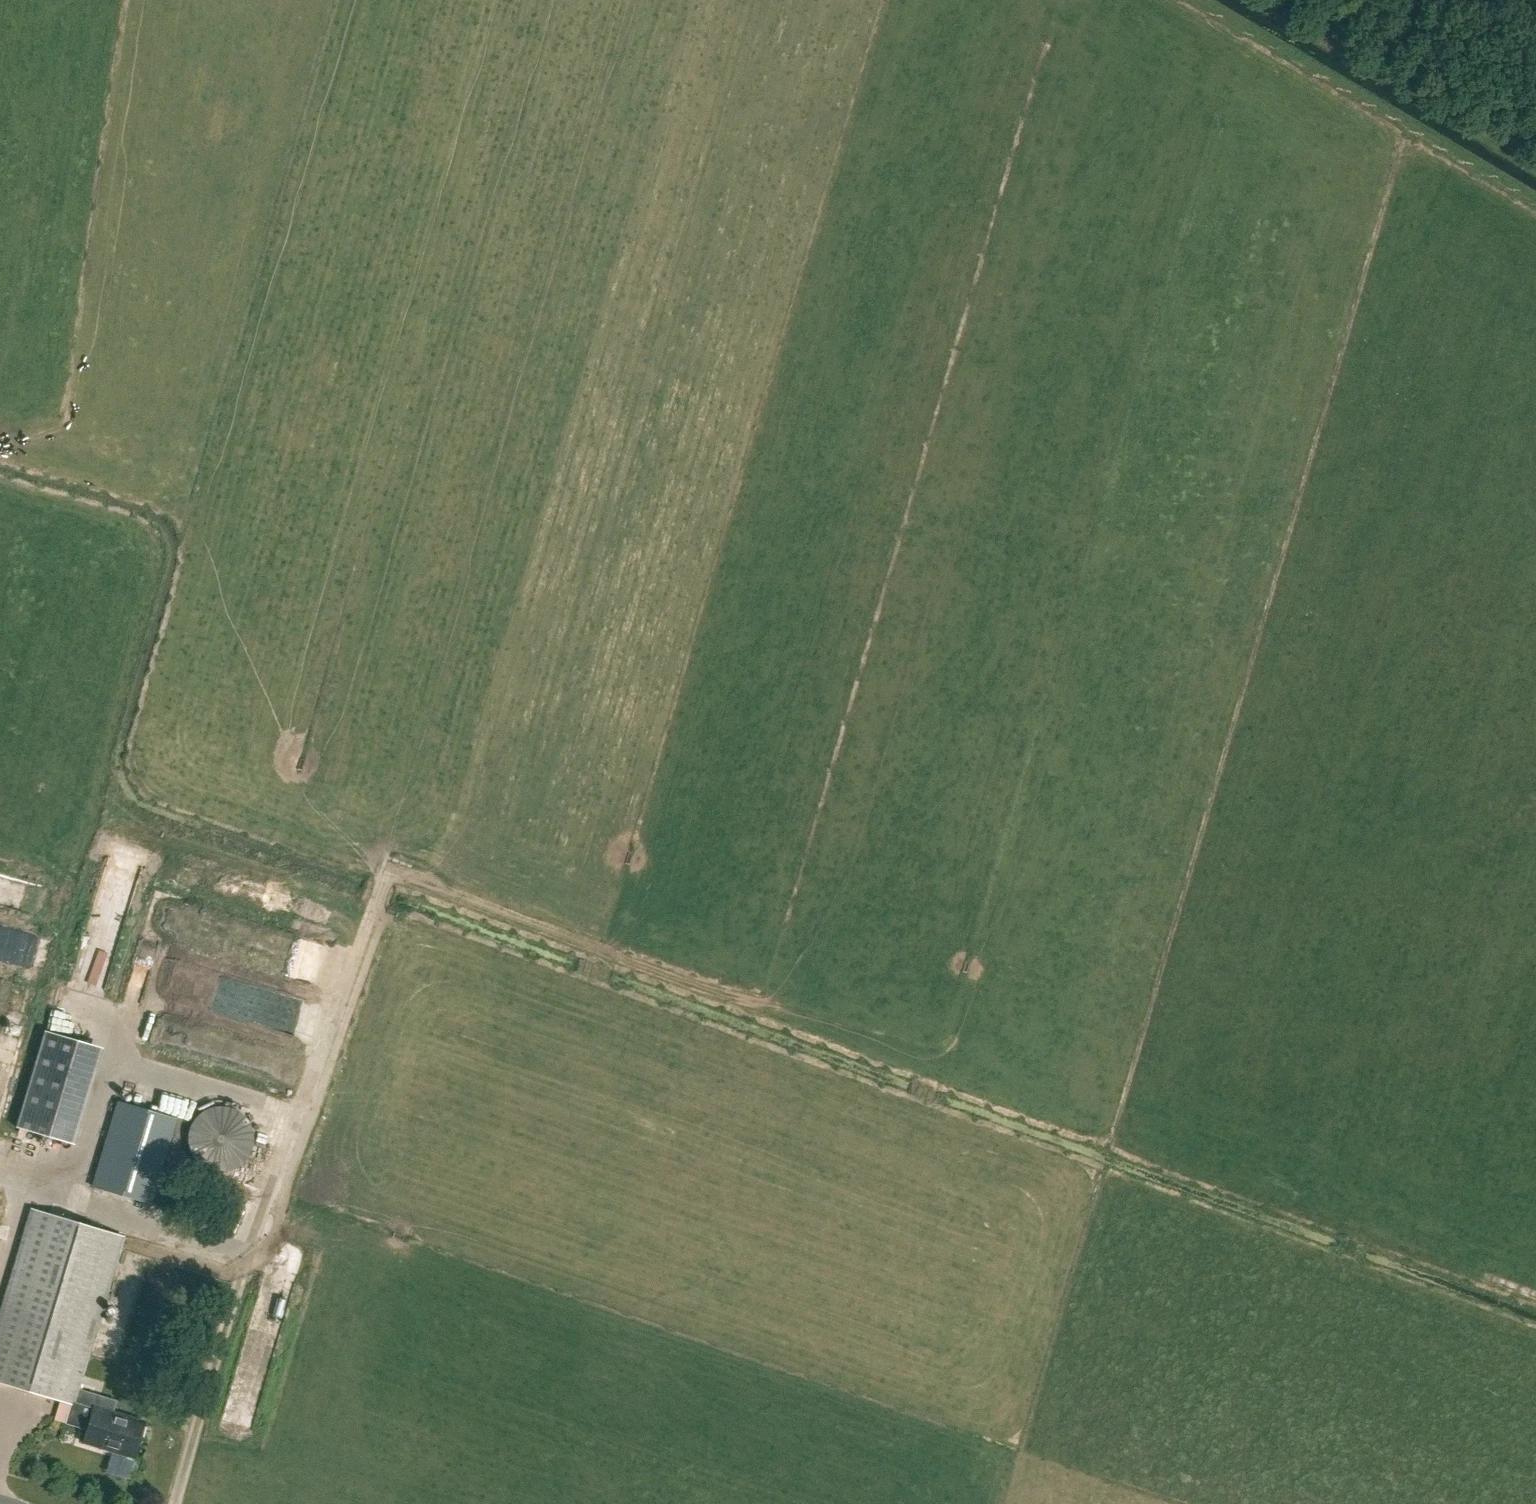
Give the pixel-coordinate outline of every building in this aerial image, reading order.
[(98,906),(124,913),(139,861),(113,853),(98,906)] [(147,1008),(137,1040),(204,1060),(214,1028),(147,1008)] [(102,1048),(43,1031),(15,1127),(74,1145),(102,1048)] [(176,1118),(117,1100),(90,1187),(149,1205),(176,1118)] [(30,1209),(0,1309),(0,1384),(71,1406),(72,1402),(91,1408),(81,1442),(132,1458),(142,1422),(111,1413),(114,1403),(76,1391),(123,1237),(30,1209)]
